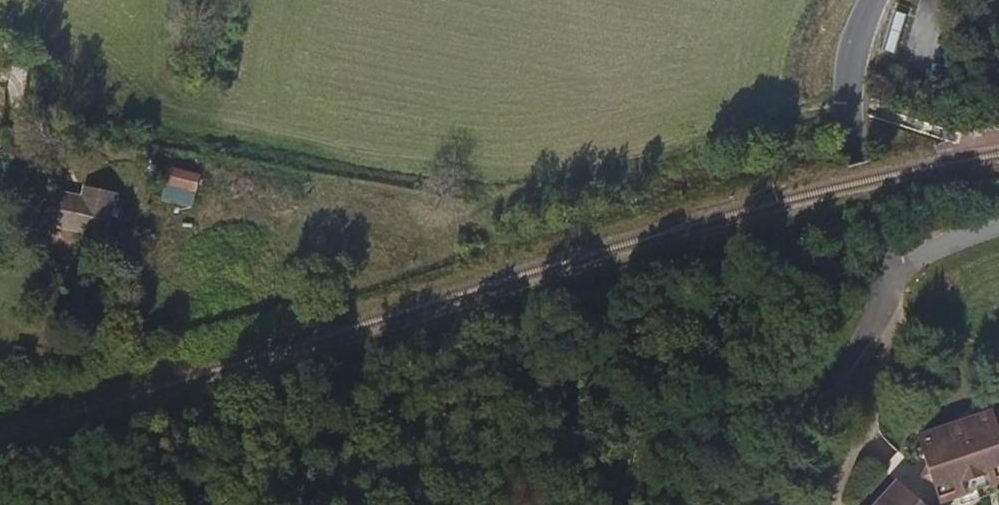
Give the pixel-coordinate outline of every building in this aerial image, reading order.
[(912,10),(897,5),(883,51),(897,56),(912,10)] [(203,187),(171,180),(166,194),(199,201),(203,187)] [(120,198),(89,190),(86,203),(51,194),(44,225),(108,241),(120,198)] [(998,412),(998,403),(976,409),(977,418),(998,412)] [(977,418),(936,428),(943,455),(938,465),(947,470),(951,486),(973,480),(975,488),(998,482),(998,412),(977,418)] [(945,501),(945,492),(941,490),(933,490),(913,472),(884,503),(882,504),(949,504),(945,501)] [(973,480),(951,486),(954,494),(975,488),(973,480)] [(975,488),(977,496),(998,490),(998,482),(975,488)] [(884,503),(879,497),(871,504),(882,504),(884,503)]
